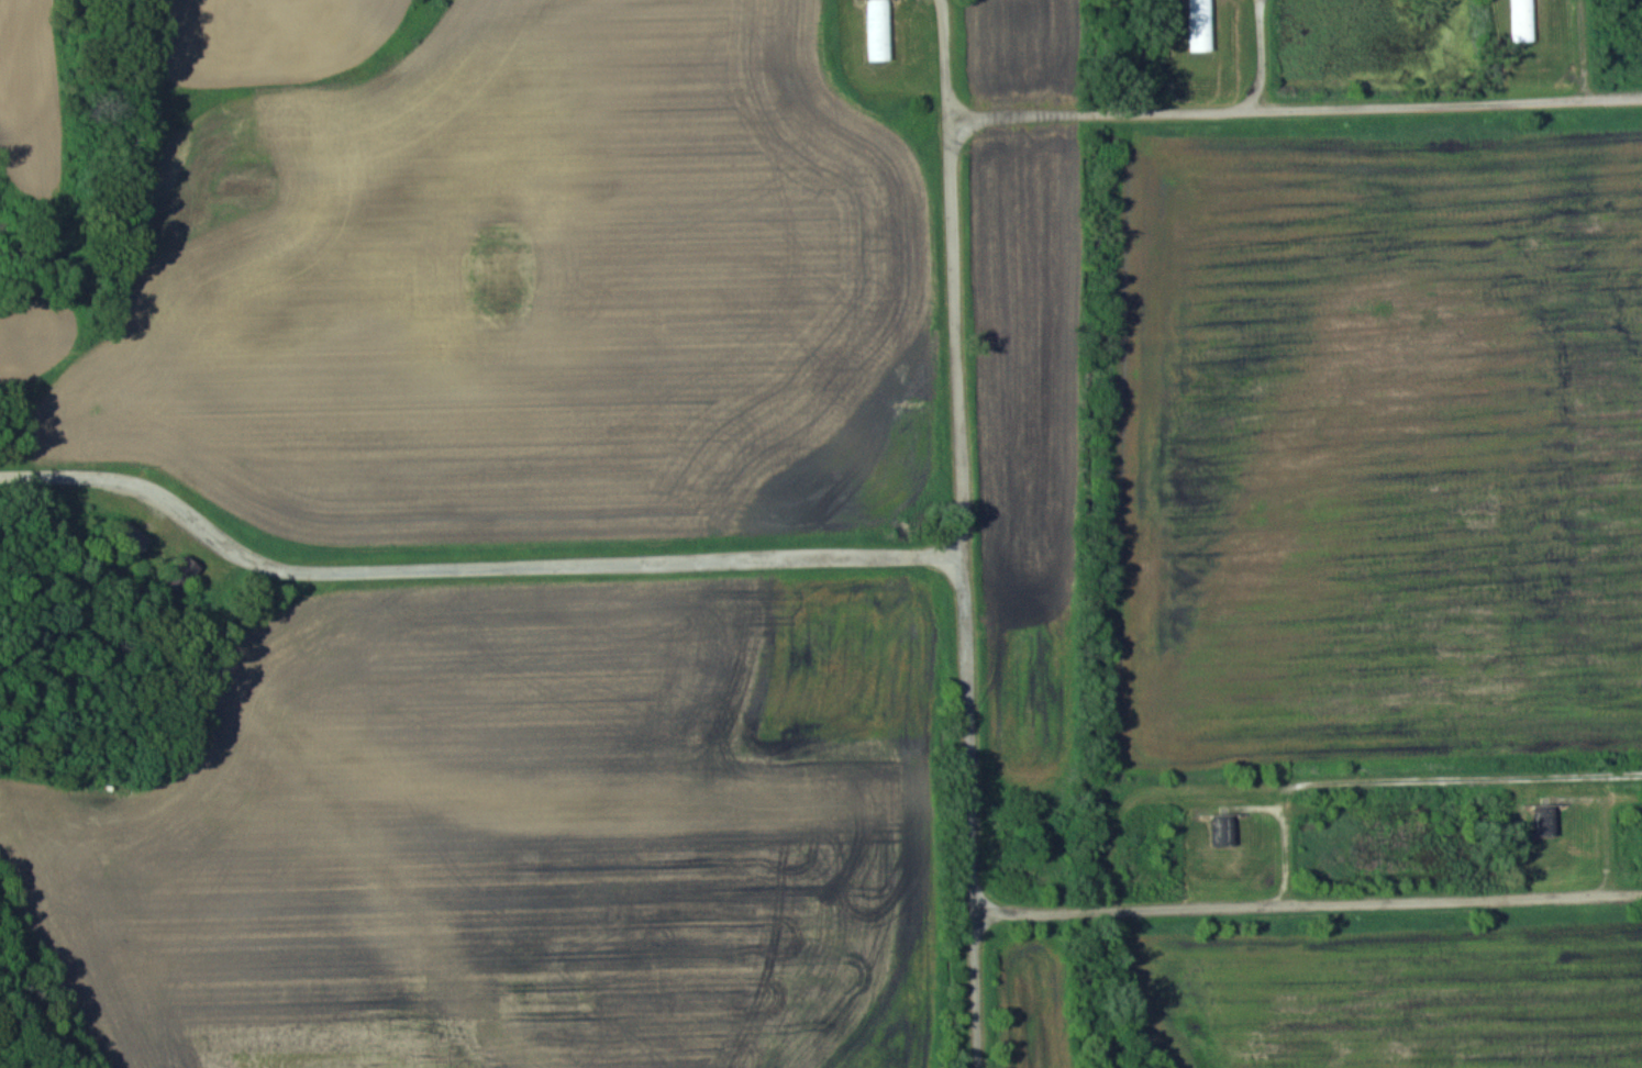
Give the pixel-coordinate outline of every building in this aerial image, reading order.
[(1511,41),(1533,41),(1532,0),(1511,0),(1511,41)] [(1190,26),(1190,49),(1212,49),(1212,26),(1190,26)] [(198,569),(183,556),(161,581),(176,594),(198,569)] [(1212,845),(1236,845),(1236,814),(1212,814),(1212,845)]
